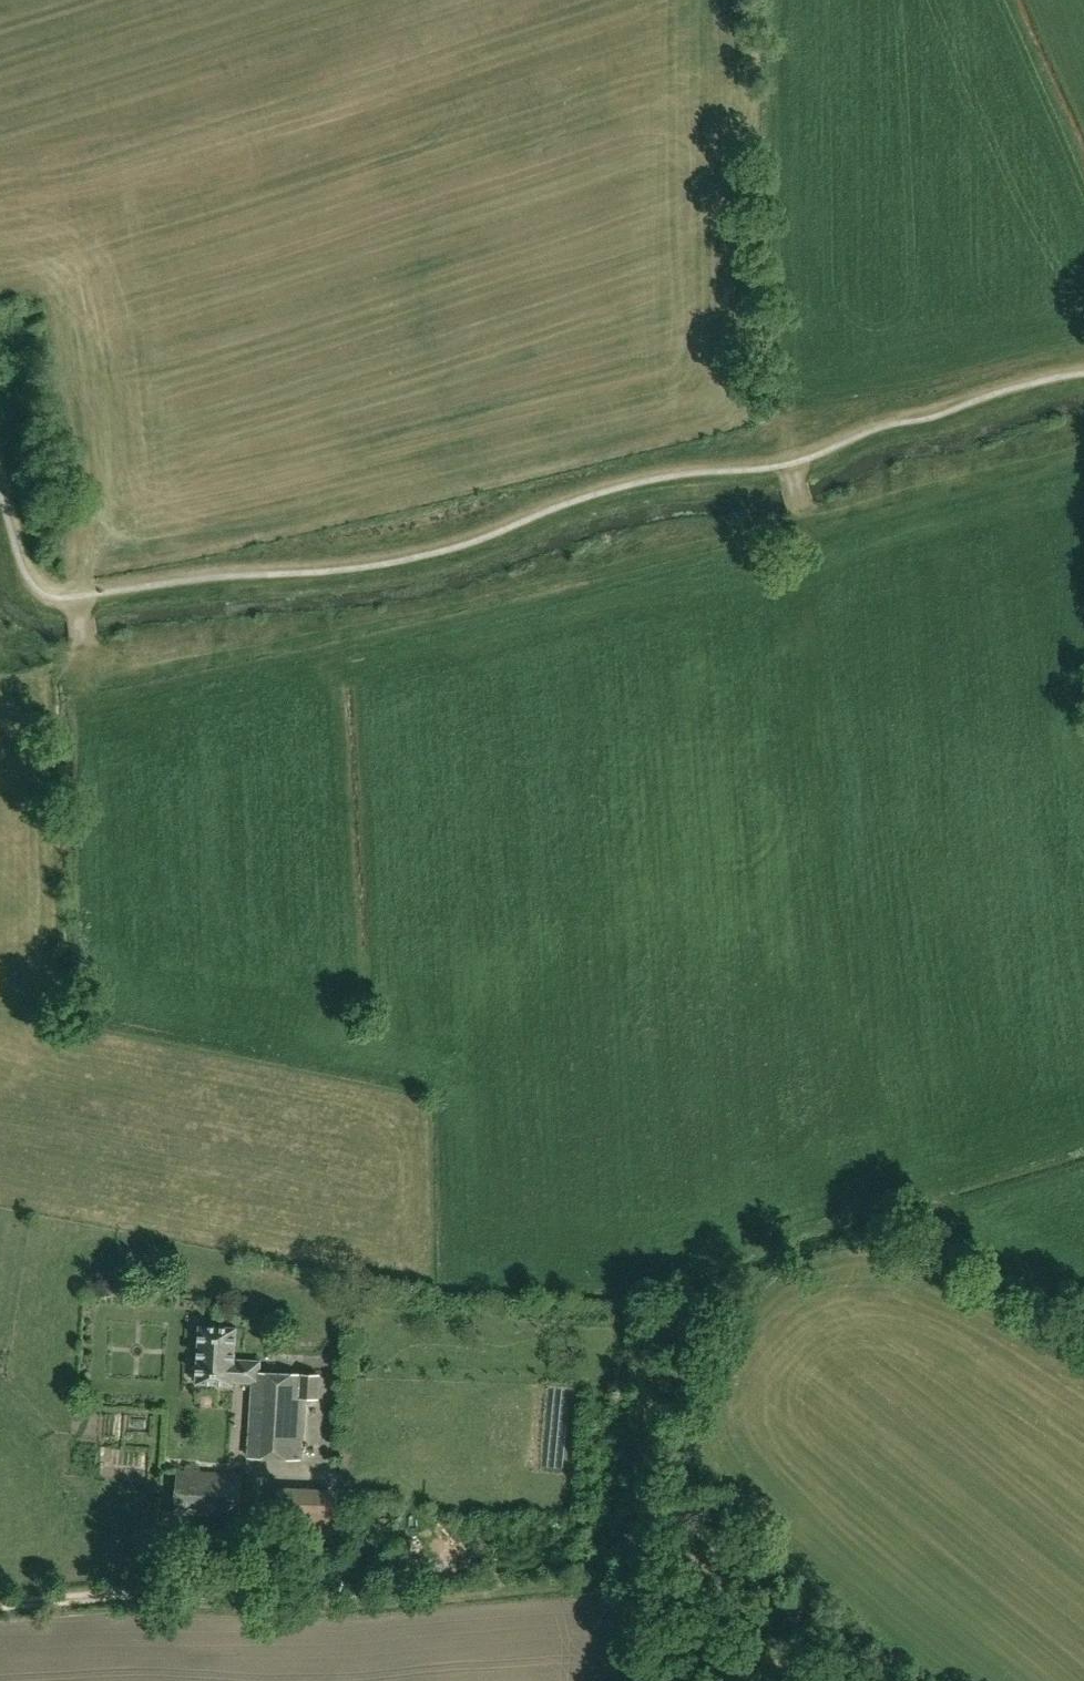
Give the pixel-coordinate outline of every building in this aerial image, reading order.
[(260,1373),(260,1361),(235,1360),(236,1329),(237,1329),(237,1328),(235,1327),(235,1328),(202,1326),(202,1325),(200,1325),(200,1327),(197,1381),(197,1383),(198,1383),(232,1385),(234,1385),(234,1383),(233,1383),(233,1381),(253,1382),(249,1457),(300,1459),(304,1397),(318,1398),(319,1375),(260,1373)] [(179,1470),(176,1513),(239,1517),(242,1474),(179,1470)] [(336,1499),(280,1497),(279,1527),(335,1530),(336,1499)]
